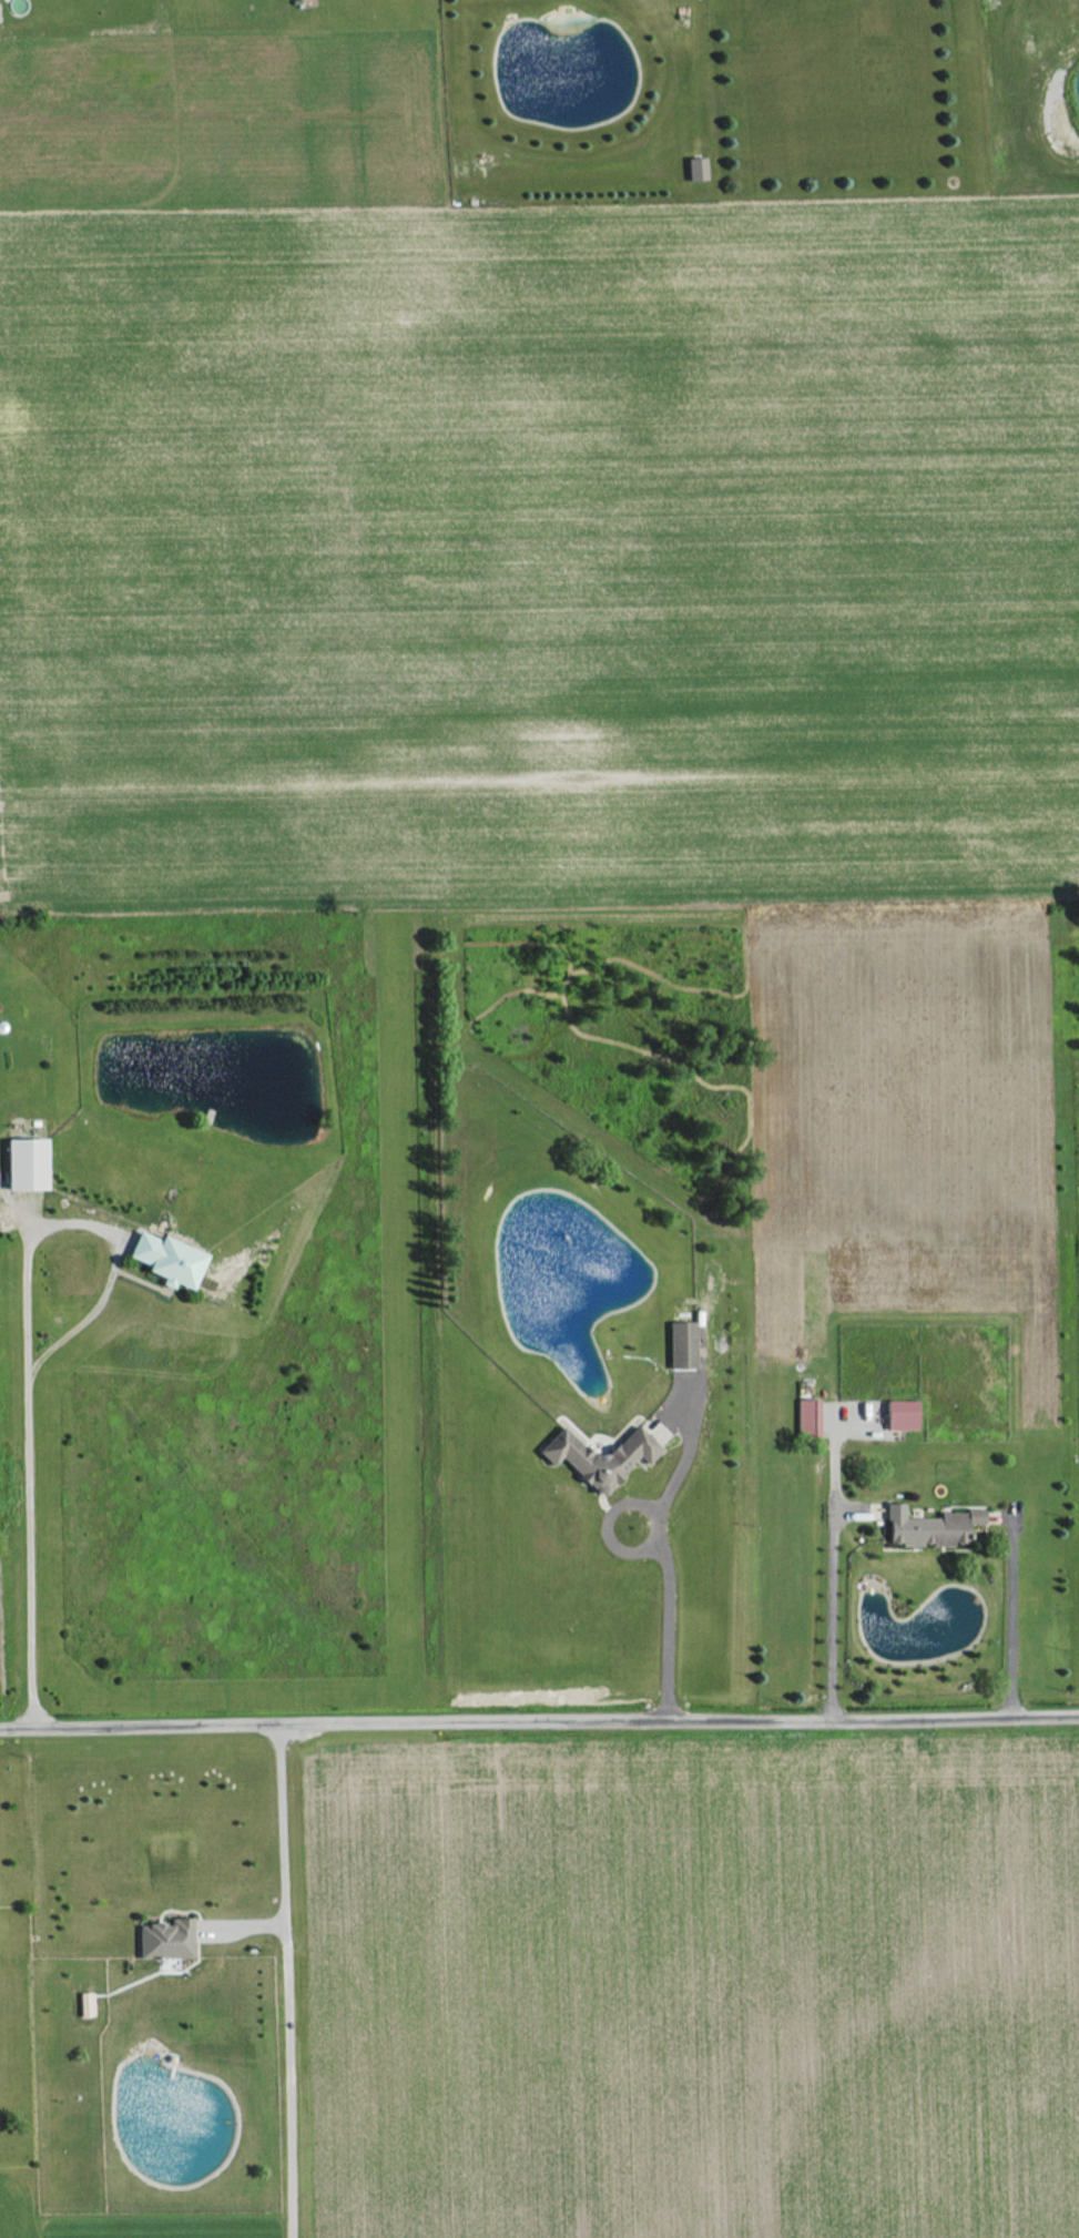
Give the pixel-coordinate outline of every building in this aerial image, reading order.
[(688,179),(706,178),(705,156),(687,157),(688,179)] [(47,1189),(47,1138),(7,1138),(7,1189),(47,1189)] [(209,1254),(163,1235),(161,1240),(138,1230),(125,1259),(164,1275),(160,1285),(172,1290),(175,1283),(193,1291),(209,1254)] [(669,1370),(697,1369),(696,1322),(668,1322),(669,1370)] [(819,1400),(796,1400),(796,1434),(818,1435),(819,1400)] [(919,1402),(888,1401),(887,1430),(918,1431),(919,1402)] [(562,1427),(537,1451),(552,1466),(561,1457),(600,1496),(640,1457),(647,1464),(661,1451),(635,1425),(600,1459),(590,1450),(587,1453),(562,1427)] [(640,1429),(658,1446),(668,1436),(658,1427),(652,1434),(643,1426),(640,1429)] [(904,1518),(904,1504),(886,1504),(886,1546),(969,1545),(969,1525),(985,1524),(985,1511),(940,1512),(940,1518),(904,1518)] [(191,1921),(136,1923),(137,1960),(192,1958),(191,1921)] [(92,2017),(91,1993),(77,1993),(78,2017),(92,2017)]
